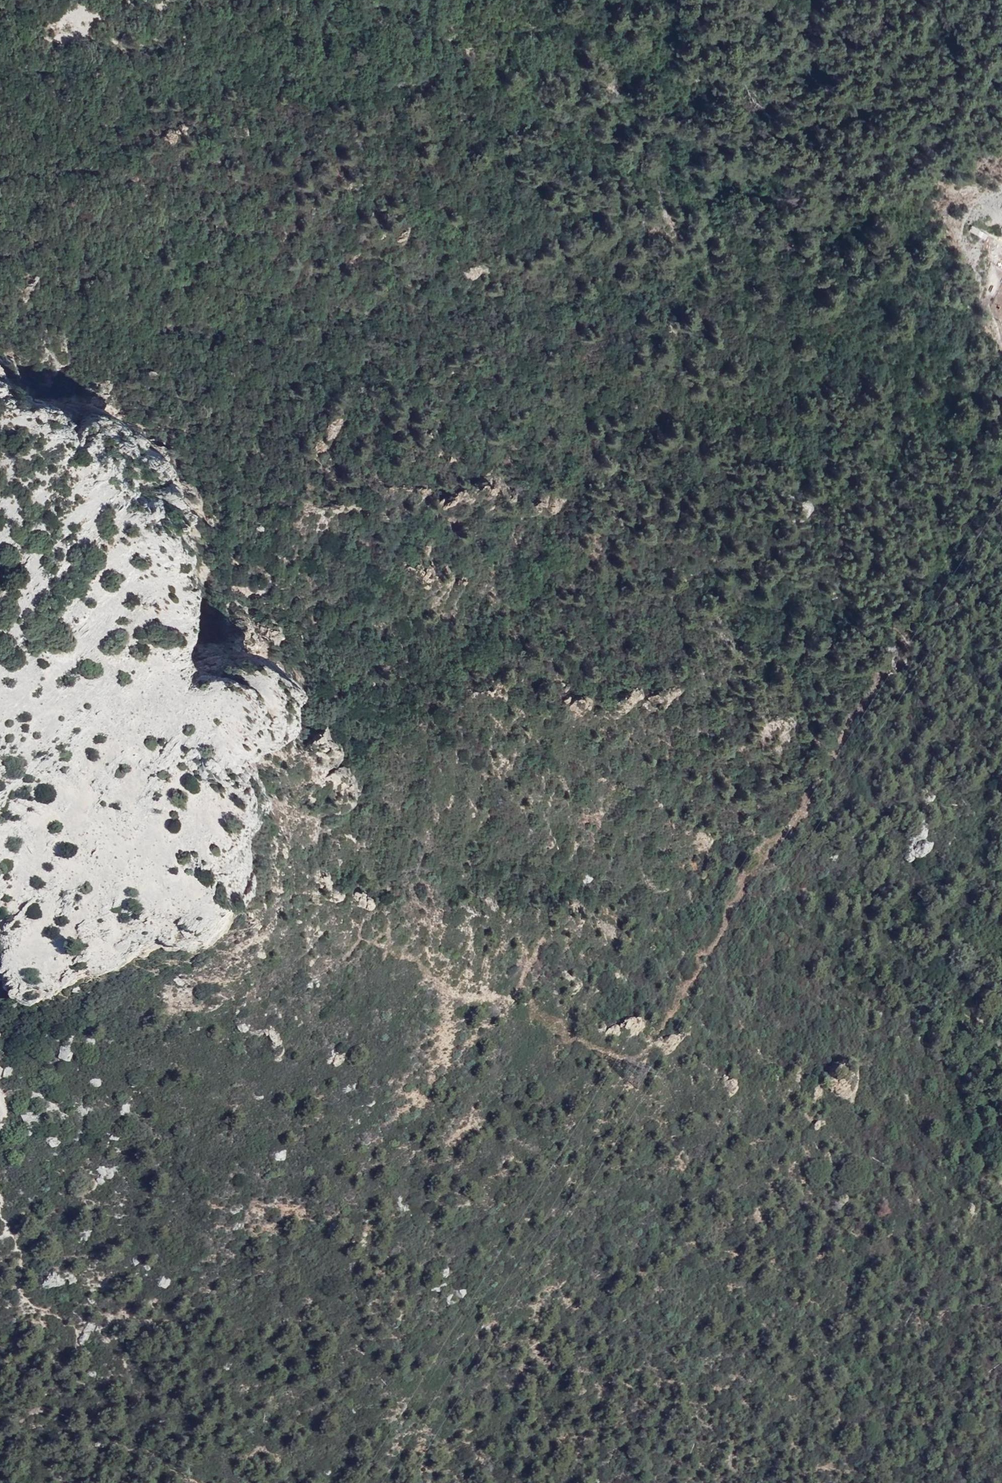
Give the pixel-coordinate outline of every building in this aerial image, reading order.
[(990,236),(975,229),(974,233),(987,240),(990,236)]
